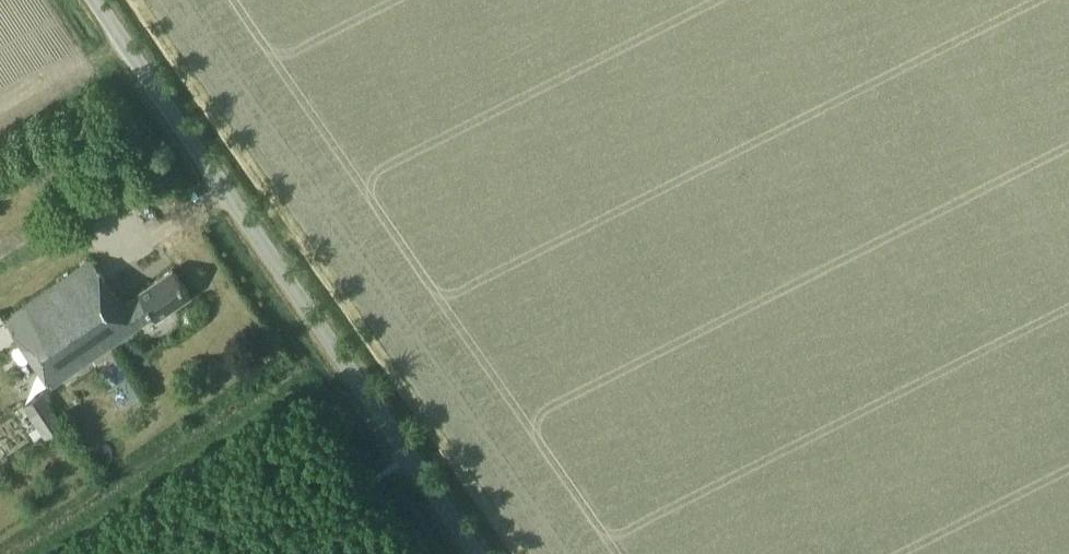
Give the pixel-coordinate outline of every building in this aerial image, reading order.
[(5,317),(48,380),(51,385),(154,314),(156,317),(191,293),(173,267),(138,291),(140,292),(123,303),(92,258),(5,317)] [(64,423),(43,390),(23,403),(45,435),(64,423)]
